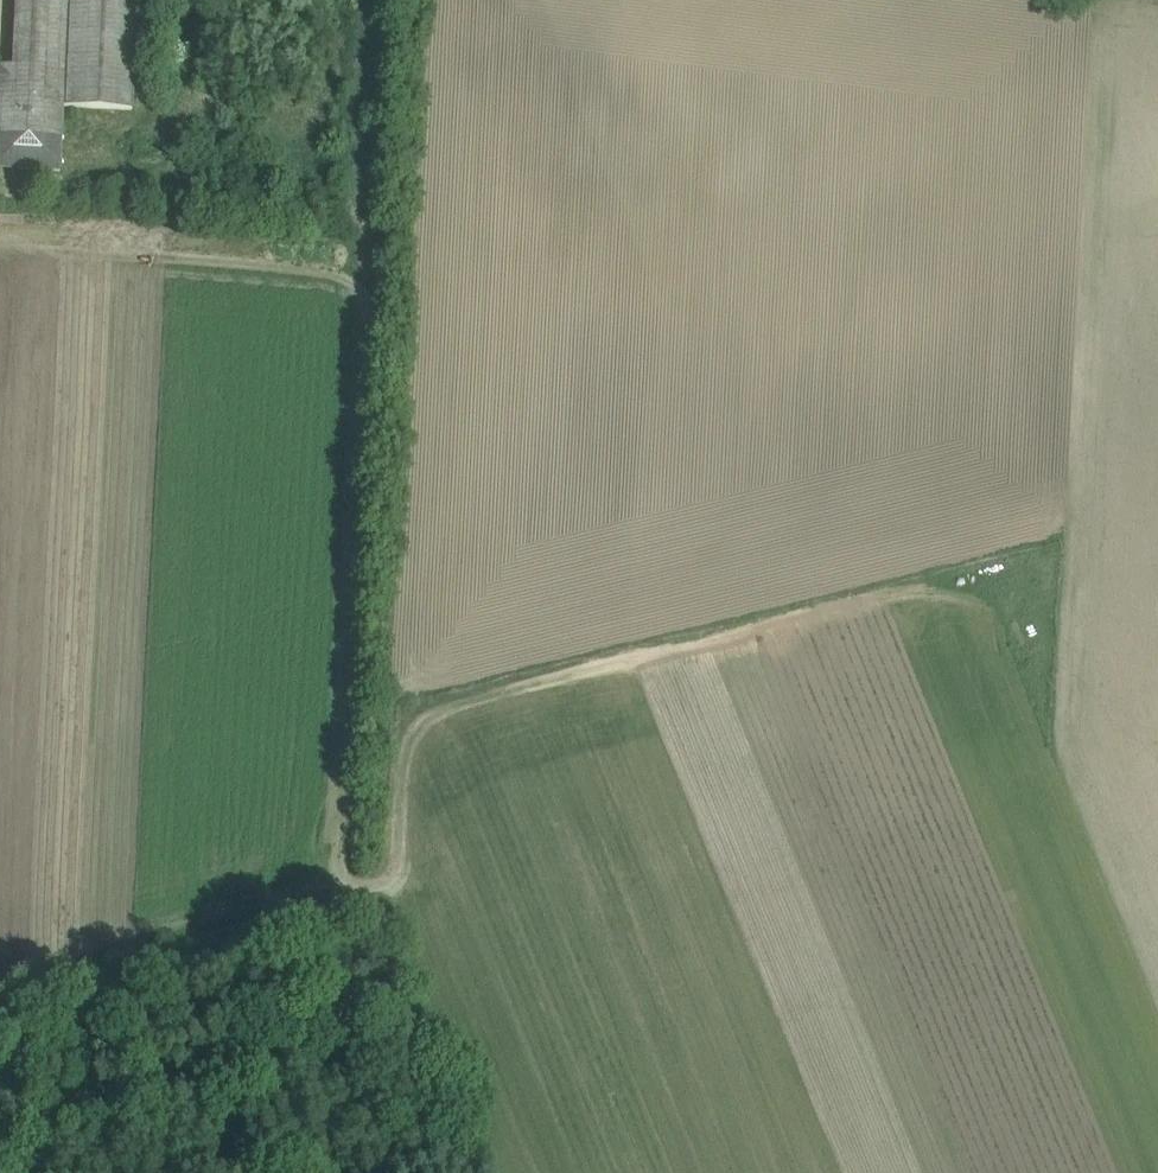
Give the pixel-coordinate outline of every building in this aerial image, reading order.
[(63,173),(65,108),(131,110),(135,2),(68,0),(14,0),(12,68),(0,68),(0,171),(63,173)]
